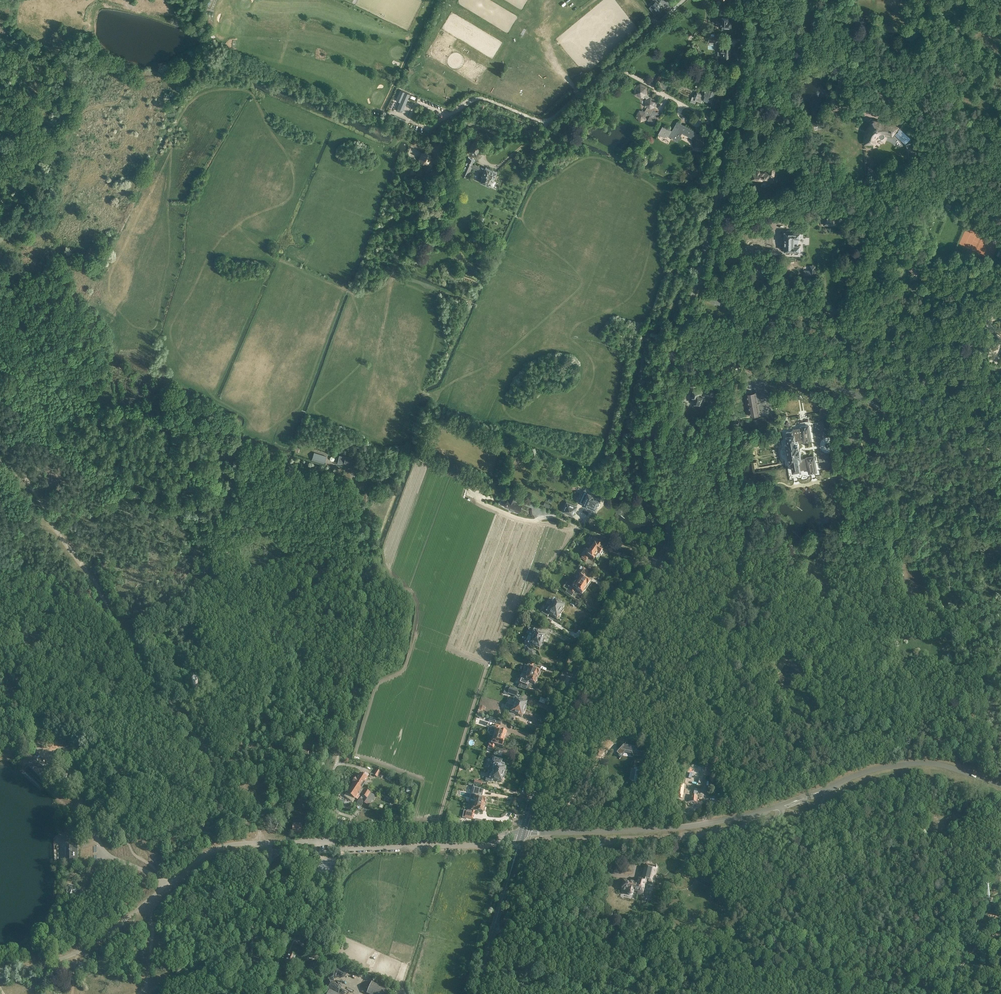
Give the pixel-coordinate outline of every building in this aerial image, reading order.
[(656,1),(649,7),(653,11),(656,8),(659,12),(663,9),(656,1)] [(723,19),(720,19),(720,27),(731,27),(732,20),(730,20),(730,18),(723,18),(723,19)] [(524,29),(519,37),(525,40),(529,32),(524,29)] [(721,57),(731,57),(731,51),(731,48),(726,48),(726,43),(721,43),(721,47),(719,47),(718,48),(718,56),(718,57),(721,57)] [(709,76),(715,79),(717,74),(716,73),(717,70),(712,68),(709,76)] [(716,93),(715,93),(716,89),(711,87),(712,84),(707,82),(706,84),(704,84),(701,93),(697,91),(696,94),(695,94),(694,97),(692,96),(690,101),(695,103),(696,101),(702,103),(703,99),(709,101),(711,98),(713,98),(714,96),(715,96),(716,93)] [(641,84),(635,88),(635,95),(642,98),(646,95),(648,87),(641,84)] [(409,96),(404,93),(400,92),(395,103),(399,104),(397,108),(398,108),(397,111),(399,111),(399,113),(401,114),(402,113),(403,110),(409,96)] [(655,101),(651,98),(650,98),(646,100),(645,105),(645,106),(648,107),(645,112),(640,111),(637,116),(641,121),(646,119),(648,120),(654,123),(659,114),(653,111),(652,108),(655,106),(655,101)] [(865,143),(872,143),(874,139),(875,139),(875,140),(876,139),(877,138),(878,138),(879,137),(880,138),(880,139),(881,139),(882,139),(883,138),(884,138),(884,137),(885,136),(886,136),(887,136),(888,136),(889,136),(890,136),(892,136),(893,137),(893,136),(892,136),(893,134),(894,135),(895,135),(905,144),(911,138),(902,130),(904,127),(914,130),(915,125),(903,122),(902,126),(900,128),(898,127),(895,125),(891,123),(887,122),(887,124),(883,124),(880,124),(879,120),(875,121),(875,120),(873,120),(872,120),(872,121),(871,122),(872,123),(869,126),(871,127),(869,130),(868,132),(867,131),(866,133),(865,137),(865,141),(865,143)] [(694,134),(695,132),(677,122),(672,131),(663,126),(659,134),(665,137),(666,135),(678,141),(681,136),(680,135),(681,132),(692,138),(695,139),(695,147),(703,147),(703,144),(704,144),(704,134),(694,134)] [(469,152),(477,155),(483,140),(475,137),(469,152)] [(419,159),(423,165),(429,165),(432,159),(429,154),(422,154),(419,159)] [(490,185),(493,187),(496,181),(493,180),(497,172),(486,167),(485,169),(473,164),(475,160),(471,158),(468,157),(461,174),(468,177),(472,168),(483,173),(481,176),(482,176),(480,181),(490,186),(490,185)] [(768,172),(765,172),(765,173),(760,172),(760,170),(754,170),(752,170),(751,178),(762,180),(762,181),(761,181),(761,186),(766,186),(767,182),(773,182),(774,176),(775,176),(775,174),(776,174),(776,166),(769,165),(768,172)] [(415,176),(420,179),(425,168),(420,166),(415,176)] [(836,217),(828,217),(824,217),(824,225),(835,225),(836,217)] [(785,238),(784,238),(782,240),(782,242),(784,244),(785,244),(784,250),(785,250),(785,252),(787,253),(789,253),(790,252),(794,252),(795,253),(798,254),(799,252),(799,250),(800,250),(800,232),(790,232),(790,230),(786,230),(786,232),(785,232),(785,238)] [(919,274),(921,270),(922,269),(918,266),(919,264),(912,259),(911,261),(910,261),(908,263),(909,263),(907,266),(913,270),(911,274),(913,276),(917,278),(919,274)] [(817,274),(823,279),(827,273),(822,268),(817,274)] [(762,281),(749,276),(749,278),(746,277),(744,281),(755,285),(754,287),(758,289),(759,287),(762,281)] [(912,288),(915,290),(919,283),(916,281),(914,285),(908,282),(907,284),(912,288)] [(709,301),(719,305),(720,302),(722,302),(723,299),(721,299),(711,296),(709,301)] [(688,386),(694,387),(696,381),(691,379),(690,382),(689,382),(688,386)] [(706,395),(713,397),(716,388),(708,386),(706,395)] [(701,392),(701,391),(701,390),(693,388),(692,393),(693,393),(693,396),(692,397),(695,398),(694,403),(701,405),(704,396),(701,395),(702,395),(702,394),(702,393),(702,392),(701,392)] [(755,392),(746,393),(751,416),(759,414),(755,392)] [(786,443),(791,471),(800,470),(801,471),(802,471),(803,472),(804,472),(805,471),(806,470),(806,469),(808,468),(808,473),(817,472),(815,455),(806,457),(806,458),(801,458),(799,447),(798,442),(803,441),(803,442),(812,441),(809,424),(800,426),(800,427),(793,429),(793,430),(787,432),(787,436),(787,438),(782,439),(783,444),(786,443)] [(295,451),(299,452),(301,443),(308,445),(309,442),(301,441),(302,439),(297,438),(295,451)] [(526,451),(515,446),(513,451),(518,453),(516,456),(523,459),(526,451)] [(311,460),(323,464),(325,456),(313,452),(311,460)] [(343,464),(343,462),(351,463),(352,458),(339,456),(338,463),(343,464)] [(588,491),(587,491),(587,492),(586,491),(581,503),(588,506),(590,507),(590,506),(595,508),(597,505),(598,505),(599,505),(599,504),(599,503),(599,502),(598,502),(600,498),(597,497),(598,495),(593,493),(592,493),(590,492),(588,491)] [(513,510),(518,512),(522,504),(515,501),(516,498),(510,495),(505,493),(502,499),(507,501),(505,506),(509,508),(509,509),(513,511),(513,510)] [(562,511),(573,516),(577,506),(567,502),(562,511)] [(593,546),(591,549),(600,555),(601,556),(602,555),(603,554),(603,552),(602,552),(603,551),(601,550),(602,548),(604,544),(599,541),(594,538),(593,540),(595,542),(592,545),(593,546)] [(600,555),(591,549),(586,555),(587,556),(587,557),(584,555),(582,558),(581,559),(583,560),(582,560),(585,563),(589,557),(594,561),(595,559),(596,560),(597,559),(599,559),(600,557),(599,556),(600,555)] [(577,581),(586,588),(587,587),(587,588),(591,582),(584,578),(589,572),(583,567),(583,568),(581,567),(579,569),(580,571),(578,574),(580,575),(578,578),(579,579),(577,581)] [(586,588),(577,581),(575,584),(574,584),(572,587),(573,588),(569,587),(565,593),(571,596),(576,590),(582,594),(586,588)] [(551,606),(562,613),(564,610),(563,609),(565,606),(553,599),(551,603),(552,603),(551,603),(552,604),(551,606)] [(562,613),(551,606),(549,609),(548,608),(548,609),(547,609),(545,612),(557,619),(559,616),(560,616),(562,613)] [(528,636),(544,643),(545,640),(544,639),(546,635),(533,630),(532,633),(530,633),(528,636)] [(544,643),(528,636),(527,640),(528,641),(527,644),(539,649),(541,646),(542,646),(544,643)] [(525,653),(533,657),(535,652),(527,648),(525,653)] [(527,673),(538,678),(540,671),(533,668),(534,664),(529,662),(527,666),(525,665),(523,668),(524,668),(523,672),(527,673)] [(538,678),(527,673),(525,677),(523,680),(524,680),(523,682),(521,681),(520,684),(525,686),(527,682),(535,685),(538,678)] [(507,694),(516,697),(518,690),(510,687),(507,694)] [(513,706),(525,710),(526,707),(525,707),(527,702),(515,698),(513,703),(514,703),(513,706)] [(525,710),(513,706),(506,704),(505,708),(510,710),(509,712),(510,713),(522,717),(524,713),(525,710)] [(493,736),(504,740),(507,732),(499,730),(500,726),(494,724),(493,727),(492,727),(491,727),(489,734),(490,734),(490,735),(493,736)] [(487,750),(492,752),(494,745),(503,747),(504,743),(504,740),(493,736),(492,740),(492,739),(491,744),(488,744),(487,750)] [(635,748),(623,746),(616,754),(621,758),(623,755),(633,757),(641,759),(643,759),(644,753),(642,753),(637,752),(635,748)] [(492,772),(504,775),(505,772),(506,768),(503,767),(504,763),(502,763),(503,759),(494,757),(494,758),(493,758),(492,762),(493,762),(492,764),(493,764),(491,771),(493,771),(492,772)] [(40,777),(45,781),(49,777),(49,776),(51,774),(49,771),(49,770),(50,771),(51,769),(51,768),(51,769),(47,765),(48,765),(47,765),(44,763),(45,763),(44,762),(41,759),(40,759),(39,760),(38,761),(36,759),(33,762),(29,766),(33,770),(34,771),(40,776),(40,777)] [(79,774),(79,775),(83,770),(80,767),(77,764),(74,761),(69,766),(70,766),(72,768),(72,769),(73,769),(76,771),(76,772),(79,774)] [(504,775),(492,772),(492,775),(491,775),(490,775),(489,778),(489,779),(502,783),(503,778),(504,775)] [(353,783),(361,788),(368,778),(360,773),(356,779),(356,778),(353,783)] [(361,788),(353,783),(347,793),(346,793),(344,796),(353,802),(354,799),(355,799),(355,798),(358,799),(361,795),(358,793),(361,788)] [(366,800),(370,803),(375,795),(366,790),(363,795),(368,798),(366,800)] [(473,803),(484,806),(486,799),(478,797),(479,792),(473,791),(471,798),(470,798),(469,803),(473,804),(473,803)] [(473,803),(473,804),(472,807),(471,811),(469,811),(465,810),(463,818),(473,820),(475,811),(483,813),(484,806),(473,803)] [(293,831),(293,834),(302,833),(302,823),(293,824),(293,831)] [(78,845),(69,845),(69,846),(70,846),(70,850),(69,850),(70,850),(70,854),(69,854),(70,854),(70,858),(69,858),(70,859),(70,863),(78,863),(78,862),(78,858),(78,854),(78,850),(78,846),(78,845)] [(642,876),(637,893),(643,895),(645,889),(646,889),(648,884),(652,885),(656,869),(657,868),(656,866),(655,867),(645,864),(642,876)] [(637,893),(642,876),(641,876),(640,879),(638,879),(637,883),(632,882),(626,881),(623,891),(627,892),(627,893),(628,895),(630,895),(631,895),(632,895),(633,895),(634,893),(637,893)] [(697,882),(712,889),(716,881),(709,877),(708,879),(708,878),(707,879),(700,876),(697,882)] [(75,895),(77,890),(69,887),(67,892),(68,892),(67,895),(68,897),(70,898),(73,897),(74,894),(75,895)] [(283,968),(290,971),(297,956),(290,953),(283,968)] [(319,964),(314,960),(307,968),(312,972),(319,964)] [(367,993),(388,993),(390,990),(371,982),(366,993),(367,993)]
